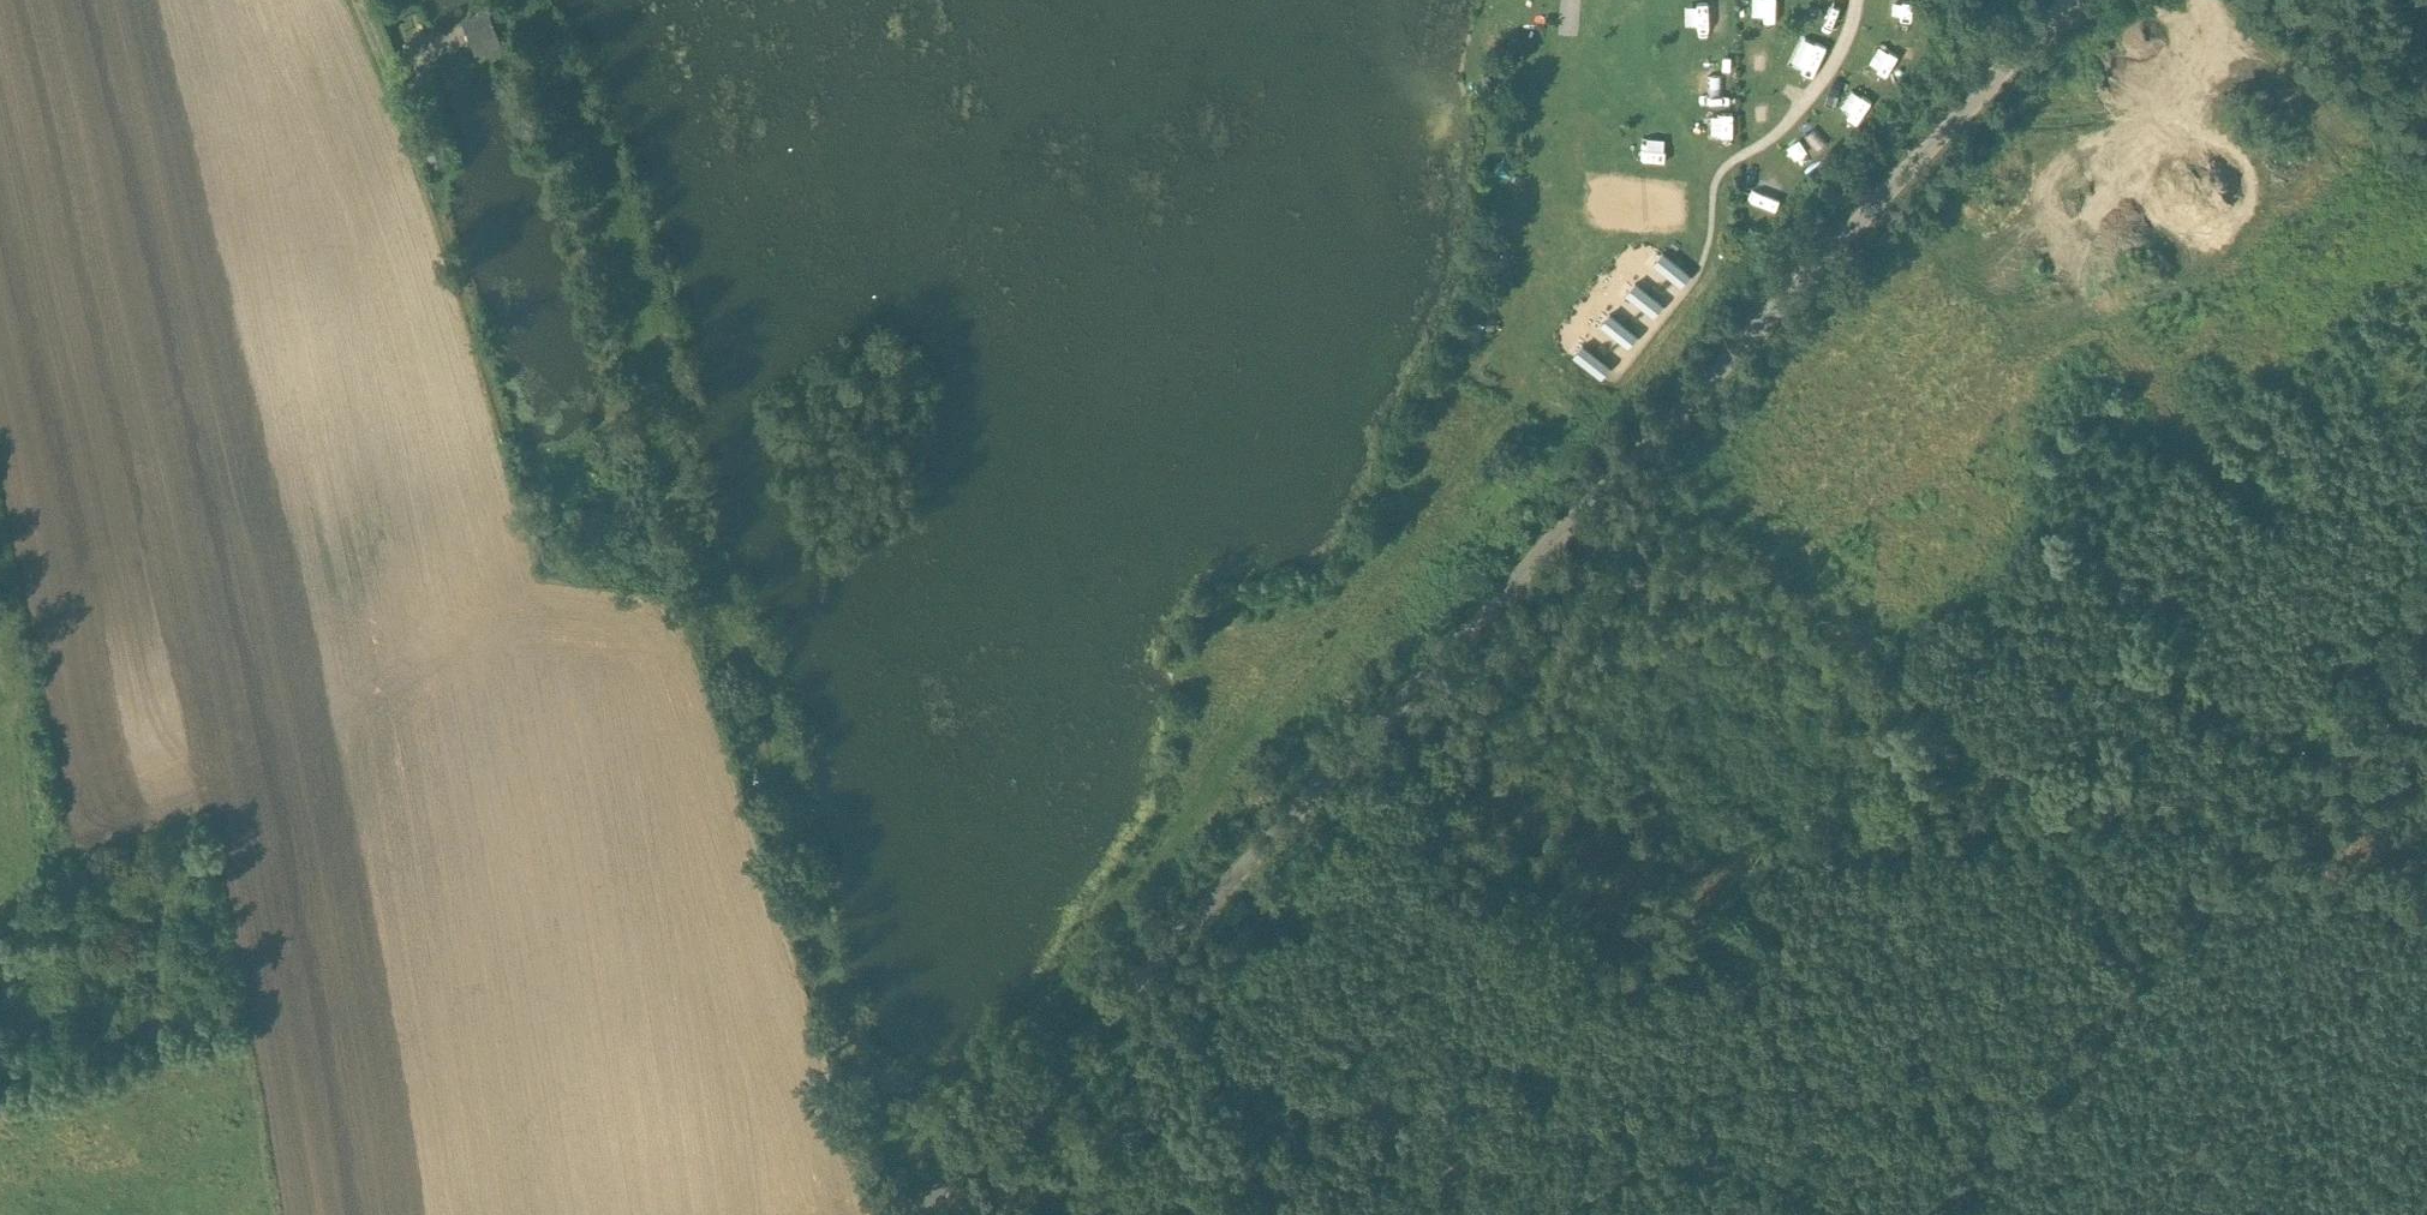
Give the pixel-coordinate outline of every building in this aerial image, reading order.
[(494,18),(468,28),(477,54),(504,44),(494,18)] [(1794,134),(1812,153),(1829,137),(1811,118),(1794,134)] [(1689,272),(1663,251),(1654,261),(1680,283),(1689,272)] [(1662,304),(1636,282),(1627,293),(1653,314),(1662,304)] [(1636,333),(1610,312),(1601,323),(1627,344),(1636,333)] [(1609,366),(1583,345),(1574,355),(1600,377),(1609,366)]
